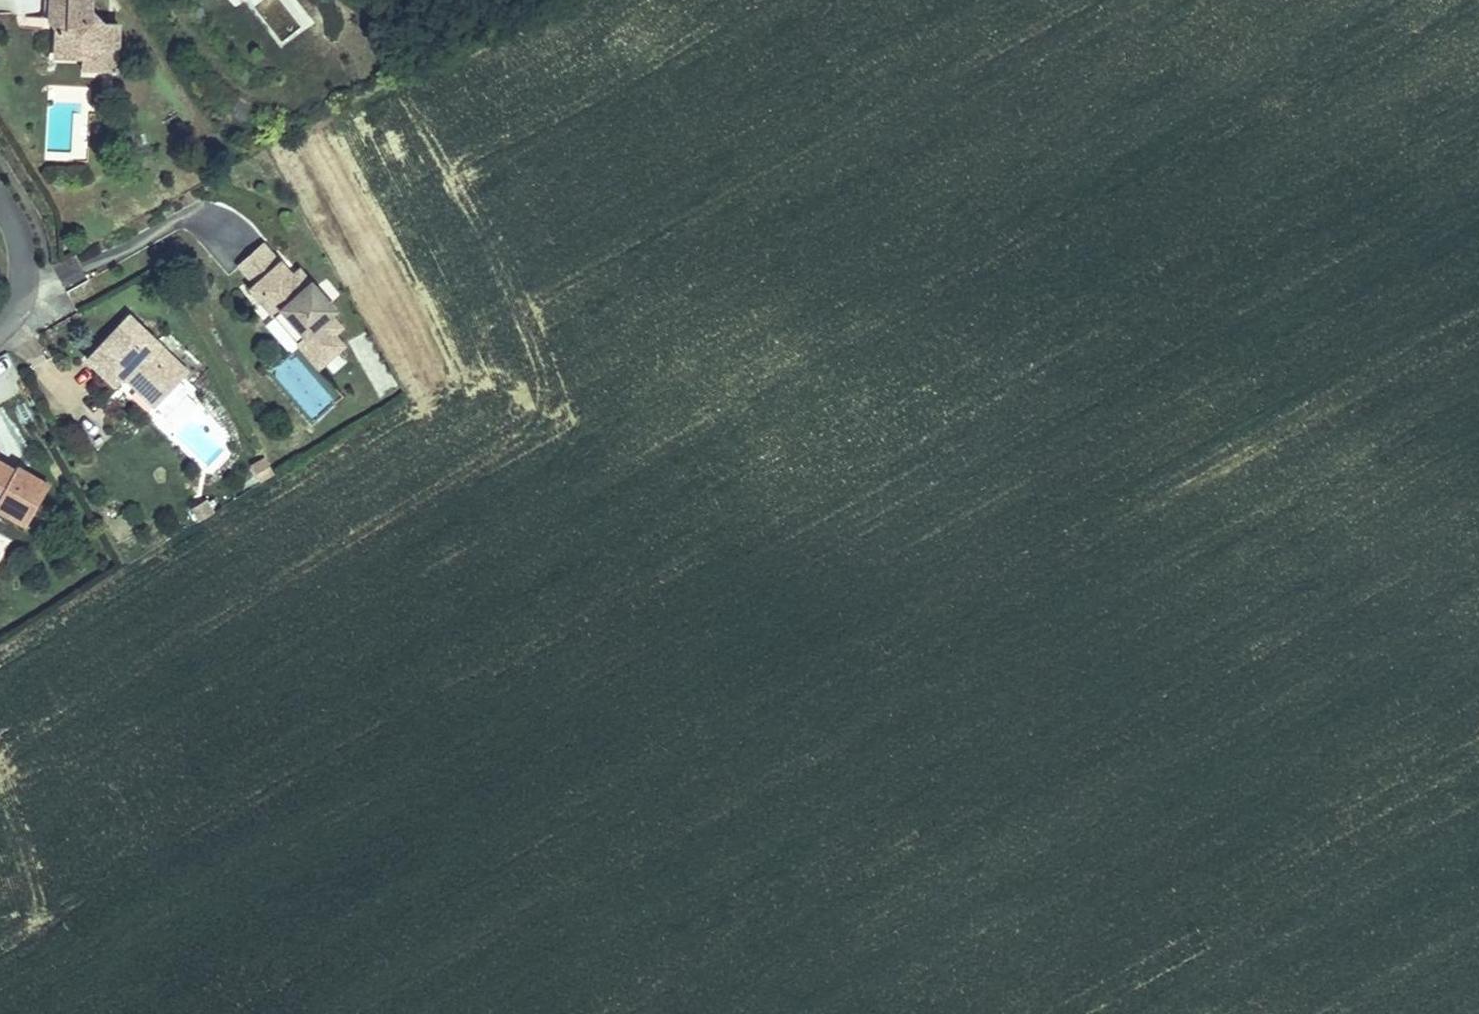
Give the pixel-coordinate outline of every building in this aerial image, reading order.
[(50,17),(62,18),(61,27),(56,27),(55,55),(98,57),(98,69),(116,70),(119,25),(103,24),(90,11),(91,0),(51,0),(50,17)] [(301,27),(281,0),(245,0),(278,44),(301,27)] [(62,18),(50,17),(50,20),(56,27),(61,27),(62,18)] [(98,57),(81,57),(81,68),(98,69),(98,57)] [(254,286),(281,263),(265,244),(238,267),(254,286)] [(281,262),(281,263),(250,289),(274,317),(282,311),(304,336),(300,339),(322,365),(344,346),(334,335),(342,328),(331,315),(336,311),(311,282),(304,289),(281,262)] [(282,311),(274,317),(318,368),(322,365),(300,339),(304,336),(282,311)] [(136,389),(154,407),(154,406),(179,381),(183,376),(166,360),(171,355),(129,315),(87,360),(114,385),(122,377),(130,368),(144,381),(136,389)] [(378,395),(395,387),(373,342),(357,350),(378,395)] [(166,360),(183,376),(187,371),(171,355),(166,360)] [(122,377),(136,389),(144,381),(130,368),(122,377)] [(179,381),(154,406),(162,414),(169,413),(187,395),(187,388),(179,381)] [(264,458),(252,464),(262,481),(273,474),(264,458)] [(16,467),(14,470),(0,462),(0,511),(26,526),(48,486),(16,467)] [(207,502),(194,510),(200,520),(213,512),(207,502)]
